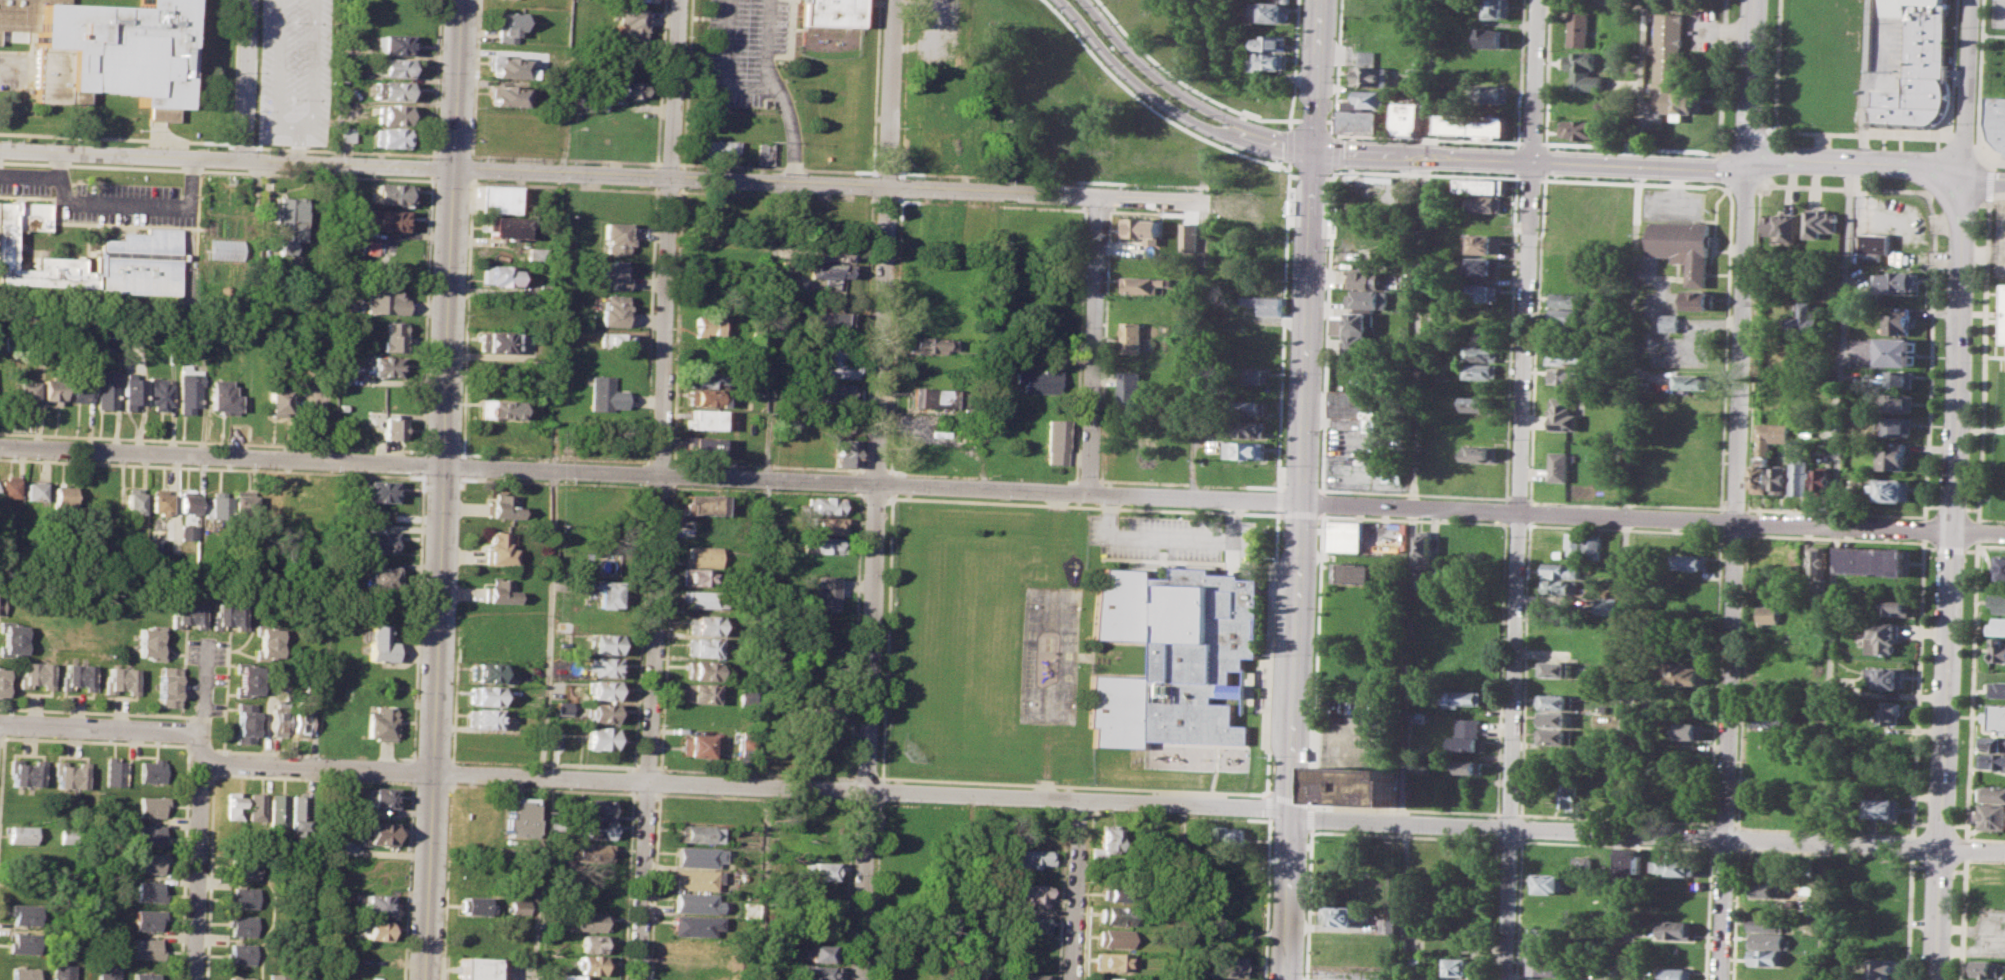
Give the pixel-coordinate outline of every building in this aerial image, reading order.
[(40,47),(38,101),(183,107),(188,0),(147,0),(147,5),(71,2),(71,0),(0,0),(0,45),(40,47)] [(801,24),(802,0),(861,0),(860,27),(801,24)] [(1489,4),(1489,0),(1511,0),(1510,18),(1484,17),(1484,4),(1489,4)] [(1884,17),(1884,0),(1949,0),(1946,77),(1948,88),(1949,95),(1947,104),(1944,112),(1937,120),(1933,124),(1928,126),(1869,124),(1870,105),(1874,105),(1875,89),(1903,90),(1906,17),(1884,17)] [(1250,20),(1251,2),(1289,4),(1288,22),(1250,20)] [(617,8),(646,9),(645,39),(622,39),(623,24),(617,24),(617,8)] [(497,11),(521,12),(520,31),(513,30),(513,44),(496,43),(497,11)] [(1570,11),(1589,11),(1588,47),(1568,46),(1570,11)] [(1660,12),(1685,13),(1682,90),(1704,91),(1703,111),(1697,110),(1697,115),(1686,114),(1685,122),(1673,121),(1674,112),(1667,112),(1667,103),(1656,103),(1658,53),(1661,53),(1662,43),(1659,43),(1660,12)] [(1482,28),(1510,29),(1509,47),(1481,45),(1482,28)] [(1256,37),(1263,38),(1263,34),(1288,36),(1287,51),(1255,49),(1256,37)] [(376,35),(414,36),(413,55),(375,54),(376,35)] [(1359,50),(1375,51),(1374,67),(1389,68),(1389,86),(1351,84),(1352,65),(1359,66),(1359,50)] [(1563,55),(1574,55),(1574,50),(1595,51),(1594,69),(1591,69),(1590,73),(1603,74),(1603,88),(1573,87),(1573,69),(1563,69),(1563,55)] [(488,53),(505,54),(505,58),(524,59),(524,68),(534,68),(534,78),(491,77),(491,70),(487,69),(488,53)] [(1249,53),(1287,54),(1287,71),(1249,70),(1249,53)] [(380,58),(411,59),(410,77),(379,76),(380,58)] [(1406,67),(1422,67),(1422,81),(1406,80),(1406,67)] [(371,80),(411,82),(410,100),(371,98),(371,80)] [(613,80),(647,82),(646,98),(613,97),(613,80)] [(1480,84),(1508,86),(1507,102),(1479,100),(1480,84)] [(489,86),(522,87),(522,106),(488,105),(489,86)] [(1353,89),(1382,90),(1381,98),(1385,98),(1385,107),(1381,107),(1380,133),(1341,131),(1342,101),(1352,101),(1353,89)] [(1989,95),(2004,95),(2004,150),(2002,149),(1992,139),(1987,125),(1989,95)] [(1564,101),(1576,102),(1576,98),(1601,99),(1600,117),(1563,115),(1564,101)] [(1396,100),(1422,101),(1421,135),(1394,134),(1396,100)] [(376,104),(410,105),(410,124),(376,123),(376,104)] [(1439,112),(1448,113),(1448,109),(1467,110),(1467,114),(1483,115),(1484,111),(1500,111),(1499,116),(1508,117),(1507,135),(1499,134),(1498,138),(1482,138),(1483,133),(1465,133),(1465,138),(1445,137),(1445,132),(1438,132),(1439,112)] [(1562,119),(1601,121),(1600,137),(1561,135),(1562,119)] [(340,125),(354,126),(353,141),(340,140),(340,125)] [(376,128),(410,129),(409,147),(375,145),(376,128)] [(698,138),(739,139),(738,154),(723,154),(723,160),(697,159),(698,138)] [(757,140),(774,140),(773,163),(756,162),(757,140)] [(1459,177),(1506,180),(1505,194),(1458,191),(1459,177)] [(373,183),(409,184),(409,204),(373,202),(373,183)] [(476,185),(517,186),(516,213),(476,212),(476,185)] [(1471,194),(1500,196),(1499,212),(1466,210),(1467,199),(1471,199),(1471,194)] [(278,197),(304,197),(303,240),(293,240),(293,255),(279,255),(279,238),(288,238),(288,233),(277,232),(278,197)] [(94,290),(94,295),(179,298),(181,227),(144,226),(144,231),(117,230),(116,237),(98,237),(97,272),(81,272),(81,259),(32,258),(32,270),(11,269),(12,231),(48,232),(49,202),(0,200),(0,287),(94,290)] [(1807,209),(1838,211),(1837,232),(1821,231),(1821,238),(1805,237),(1807,209)] [(366,210),(409,211),(408,231),(365,229),(366,210)] [(1766,215),(1775,215),(1775,212),(1799,213),(1798,243),(1781,242),(1781,234),(1765,234),(1766,215)] [(485,217),(525,218),(524,238),(491,237),(491,231),(484,231),(485,217)] [(1123,219),(1160,220),(1159,237),(1122,235),(1123,219)] [(1655,220),(1711,222),(1711,234),(1715,234),(1714,246),(1710,246),(1709,289),(1712,289),(1712,292),(1716,293),(1715,309),(1687,308),(1687,289),(1690,289),(1691,261),(1676,261),(1677,255),(1654,254),(1655,220)] [(605,221),(631,222),(629,254),(609,253),(609,239),(605,239),(605,221)] [(1465,234),(1499,236),(1498,255),(1471,254),(1471,246),(1464,246),(1465,234)] [(1862,234),(1861,260),(1880,261),(1880,252),(1889,252),(1889,235),(1862,234)] [(808,243),(848,244),(848,261),(808,260),(808,243)] [(529,247),(548,248),(547,265),(528,264),(529,247)] [(1471,257),(1498,258),(1497,275),(1471,273),(1471,257)] [(603,263),(611,263),(611,260),(625,260),(625,274),(630,275),(630,290),(612,289),(612,282),(603,281),(603,263)] [(809,262),(851,263),(851,278),(837,278),(837,289),(823,289),(823,277),(809,277),(809,262)] [(484,266),(522,267),(521,279),(517,279),(516,285),(483,284),(484,266)] [(1349,273),(1355,273),(1355,270),(1383,271),(1383,288),(1349,286),(1349,273)] [(1877,273),(1893,274),(1894,270),(1919,271),(1918,289),(1904,289),(1904,292),(1877,291),(1877,273)] [(1121,276),(1172,278),(1172,286),(1162,286),(1162,293),(1121,292),(1121,276)] [(1472,284),(1497,285),(1497,302),(1472,301),(1472,284)] [(368,285),(398,285),(398,298),(406,298),(405,314),(367,314),(368,285)] [(1353,289),(1390,291),(1388,309),(1347,307),(1348,294),(1352,294),(1353,289)] [(1552,292),(1588,294),(1587,302),(1579,301),(1579,307),(1552,306),(1552,292)] [(606,294),(627,295),(627,326),(601,325),(602,307),(606,307),(606,294)] [(1259,295),(1283,296),(1283,316),(1258,315),(1259,295)] [(1795,301),(1816,302),(1816,310),(1821,310),(1821,334),(1787,333),(1787,316),(1795,316),(1795,301)] [(1887,314),(1894,314),(1895,306),(1911,306),(1910,335),(1886,335),(1886,331),(1881,331),(1881,326),(1887,326),(1887,314)] [(1553,308),(1584,309),(1583,325),(1552,323),(1553,308)] [(808,311),(847,312),(846,328),(808,327),(808,311)] [(1334,314),(1348,315),(1348,311),(1375,312),(1375,326),(1371,326),(1370,353),(1347,352),(1347,335),(1333,334),(1334,314)] [(1663,312),(1681,313),(1680,332),(1663,331),(1663,312)] [(696,316),(720,316),(719,337),(695,336),(696,316)] [(385,321),(406,321),(405,353),(380,352),(380,339),(384,339),(385,321)] [(1125,321),(1145,321),(1144,354),(1124,354),(1125,321)] [(479,331),(515,333),(514,352),(478,351),(479,331)] [(600,331),(634,333),(633,347),(599,346),(600,331)] [(910,336),(955,339),(954,349),(947,349),(947,353),(909,351),(910,336)] [(1878,337),(1914,338),(1913,367),(1878,366),(1878,337)] [(1467,345),(1500,347),(1499,361),(1462,359),(1463,348),(1467,348),(1467,345)] [(1549,345),(1595,347),(1594,364),(1570,362),(1570,365),(1548,364),(1549,345)] [(823,346),(842,347),(842,358),(856,358),(855,377),(816,376),(817,361),(822,361),(823,346)] [(370,356),(402,357),(401,376),(369,376),(370,356)] [(1466,363),(1499,364),(1498,380),(1465,378),(1466,363)] [(1014,370),(1041,371),(1041,367),(1059,367),(1058,393),(1023,392),(1023,383),(1014,382),(1014,370)] [(1240,367),(1270,368),(1270,385),(1239,384),(1240,367)] [(1551,368),(1592,370),(1591,386),(1550,383),(1551,368)] [(97,369),(117,370),(115,408),(96,408),(97,369)] [(181,373),(190,373),(190,369),(204,370),(203,386),(200,386),(199,413),(179,413),(181,373)] [(690,370),(720,371),(719,387),(689,386),(690,370)] [(1121,370),(1144,371),(1144,403),(1120,402),(1121,370)] [(1889,370),(1914,371),(1913,388),(1888,388),(1889,370)] [(67,372),(90,372),(90,402),(67,401),(67,372)] [(1675,374),(1712,376),(1711,393),(1674,391),(1675,374)] [(147,375),(172,376),(171,406),(167,406),(166,410),(152,410),(152,405),(146,405),(147,375)] [(590,375),(611,376),(610,390),(625,391),(624,408),(610,408),(610,411),(589,411),(590,375)] [(1774,376),(1798,377),(1797,391),(1768,390),(1768,379),(1774,380),(1774,376)] [(122,377),(141,378),(141,403),(132,403),(132,409),(121,409),(122,377)] [(40,378),(63,379),(62,405),(51,405),(51,400),(39,400),(40,378)] [(208,379),(228,379),(228,385),(232,385),(232,395),(237,395),(237,414),(207,413),(208,379)] [(15,381),(36,381),(36,399),(31,399),(31,404),(21,404),(21,398),(15,398),(15,381)] [(817,383),(855,384),(854,404),(816,403),(817,383)] [(910,387),(953,389),(952,408),(909,406),(910,387)] [(266,388),(287,388),(287,413),(266,413),(266,388)] [(1332,389),(1379,392),(1377,430),(1364,429),(1365,418),(1331,416),(1332,389)] [(687,390),(725,391),(724,406),(686,405),(687,390)] [(1773,394),(1798,394),(1797,408),(1764,407),(1764,396),(1773,396),(1773,394)] [(1888,394),(1912,394),(1912,412),(1887,411),(1888,394)] [(1465,396),(1493,398),(1492,411),(1464,410),(1465,396)] [(1555,397),(1575,398),(1574,413),(1581,414),(1580,431),(1550,430),(1551,408),(1554,409),(1555,397)] [(478,399),(522,401),(522,411),(516,411),(516,418),(477,417),(478,399)] [(1240,401),(1269,402),(1269,417),(1240,416),(1240,401)] [(684,408),(718,409),(718,429),(683,428),(684,408)] [(1885,416),(1912,417),(1911,436),(1884,435),(1885,416)] [(380,418),(403,418),(403,438),(379,438),(380,418)] [(1045,420),(1068,421),(1066,464),(1043,463),(1045,420)] [(1237,420),(1268,421),(1267,437),(1237,436),(1237,420)] [(1760,422),(1790,423),(1790,443),(1773,443),(1773,452),(1759,452),(1760,422)] [(683,436),(718,437),(717,457),(682,456),(683,436)] [(836,438),(857,438),(857,466),(835,466),(836,438)] [(1226,441),(1266,442),(1266,458),(1225,458),(1226,441)] [(1463,445),(1496,447),(1496,461),(1462,459),(1463,445)] [(1883,448),(1906,449),(1905,471),(1882,470),(1883,448)] [(1554,451),(1571,452),(1570,481),(1553,481),(1554,451)] [(1760,455),(1771,455),(1770,493),(1755,493),(1755,465),(1760,466),(1760,455)] [(1794,461),(1794,494),(1811,494),(1812,462),(1794,461)] [(1383,466),(1401,466),(1401,482),(1383,482),(1383,466)] [(1774,467),(1774,493),(1789,493),(1790,467),(1774,467)] [(1817,468),(1832,468),(1831,496),(1816,495),(1817,468)] [(1876,477),(1913,479),(1913,502),(1879,500),(1879,493),(1870,492),(1870,483),(1876,483),(1876,477)] [(4,501),(0,501),(0,478),(17,478),(17,497),(4,496),(4,501)] [(364,480),(392,481),(392,484),(396,484),(395,499),(391,499),(391,502),(363,502),(364,480)] [(22,481),(42,482),(41,500),(22,499),(22,481)] [(51,486),(71,486),(71,506),(51,505),(51,486)] [(124,488),(141,488),(140,513),(124,513),(124,488)] [(149,489),(166,489),(166,513),(149,513),(149,489)] [(177,489),(196,489),(196,514),(177,514),(177,489)] [(230,495),(234,495),(234,491),(247,491),(247,496),(253,496),(253,518),(230,518),(230,495)] [(207,496),(212,496),(212,492),(223,492),(223,496),(228,496),(228,518),(206,518),(207,496)] [(492,494),(512,495),(512,505),(518,505),(517,518),(485,517),(486,500),(491,501),(492,494)] [(683,494),(721,495),(720,515),(679,514),(679,501),(682,501),(683,494)] [(810,496),(844,497),(844,515),(809,514),(810,496)] [(812,517),(845,518),(844,535),(811,533),(812,517)] [(1329,550),(1363,551),(1363,522),(1329,521),(1329,550)] [(362,531),(367,531),(367,523),(382,524),(381,531),(394,532),(394,542),(389,541),(389,552),(361,551),(362,531)] [(179,525),(195,526),(195,539),(179,539),(179,525)] [(1417,535),(1422,535),(1422,530),(1430,530),(1428,568),(1415,568),(1417,535)] [(1569,531),(1586,532),(1584,557),(1571,556),(1571,548),(1568,548),(1569,531)] [(486,532),(506,532),(506,548),(512,548),(512,564),(482,563),(483,541),(486,541),(486,532)] [(1589,532),(1602,532),(1601,560),(1588,559),(1589,532)] [(803,536),(841,539),(840,554),(802,551),(803,536)] [(1812,549),(1815,549),(1815,545),(1826,546),(1826,550),(1830,550),(1829,574),(1811,574),(1812,549)] [(1841,545),(1906,548),(1905,574),(1840,572),(1841,545)] [(687,546),(718,547),(718,566),(681,565),(681,556),(686,556),(687,546)] [(1674,554),(1708,555),(1707,570),(1673,569),(1674,554)] [(1997,554),(2004,555),(2004,581),(2001,581),(2001,577),(1995,577),(1997,554)] [(1545,562),(1582,564),(1581,578),(1544,576),(1545,562)] [(1338,582),(1378,583),(1378,566),(1339,564),(1338,582)] [(366,566),(394,566),(394,588),(365,587),(366,566)] [(679,568),(711,569),(710,586),(679,585),(679,568)] [(1094,747),(1147,749),(1147,744),(1148,740),(1248,744),(1249,723),(1233,723),(1235,670),(1245,670),(1246,657),(1260,657),(1263,578),(1104,571),(1104,589),(1096,589),(1094,637),(1150,639),(1148,677),(1090,674),(1087,727),(1095,728),(1094,747)] [(816,574),(838,575),(836,611),(815,610),(816,574)] [(488,576),(509,576),(508,589),(514,590),(513,602),(482,601),(483,585),(488,585),(488,576)] [(1545,579),(1580,580),(1579,595),(1544,594),(1545,579)] [(591,580),(616,581),(616,591),(622,591),(621,608),(594,606),(595,592),(591,591),(591,580)] [(679,588),(725,590),(724,608),(678,607),(679,588)] [(1995,593),(2004,594),(2004,612),(2000,612),(2000,605),(1994,605),(1995,593)] [(1596,596),(1616,597),(1615,615),(1596,614),(1596,596)] [(1880,599),(1911,600),(1911,616),(1879,614),(1880,599)] [(173,601),(200,602),(200,615),(204,615),(203,628),(193,628),(194,623),(179,622),(179,628),(169,627),(170,613),(173,613),(173,601)] [(219,624),(219,629),(211,628),(211,615),(215,615),(215,603),(242,603),(242,615),(245,615),(245,630),(234,629),(234,625),(219,624)] [(1760,605),(1781,605),(1781,624),(1760,623),(1760,605)] [(685,614),(720,615),(720,629),(715,629),(715,635),(685,634),(685,614)] [(1999,617),(2004,617),(2004,634),(1993,634),(1993,623),(1999,623),(1999,617)] [(9,657),(0,656),(0,631),(0,620),(11,620),(11,624),(23,625),(22,652),(9,652),(9,657)] [(1869,620),(1899,621),(1898,643),(1894,643),(1893,654),(1868,654),(1869,620)] [(255,623),(268,623),(268,628),(282,628),(281,658),(267,658),(267,661),(254,661),(254,648),(258,648),(258,635),(255,635),(255,623)] [(366,623),(386,624),(386,641),(393,641),(392,660),(365,660),(366,623)] [(136,627),(149,628),(150,624),(163,625),(163,636),(158,636),(158,649),(162,649),(161,660),(147,660),(147,656),(135,655),(136,627)] [(589,635),(619,635),(619,653),(589,653),(589,635)] [(685,637),(718,638),(717,657),(684,656),(685,637)] [(1993,638),(2004,638),(2004,661),(1993,661),(1993,638)] [(589,657),(620,658),(619,677),(588,676),(589,657)] [(684,660),(716,661),(716,680),(683,679),(684,660)] [(1539,660),(1572,661),(1572,676),(1538,675),(1539,660)] [(21,662),(49,663),(48,675),(52,675),(51,689),(40,689),(41,683),(28,682),(28,689),(16,688),(16,674),(21,674),(21,662)] [(234,662),(246,663),(246,666),(257,666),(256,693),(245,693),(244,697),(232,696),(233,685),(236,685),(237,672),(233,672),(234,662)] [(469,662),(500,663),(500,683),(468,681),(469,662)] [(1670,662),(1690,663),(1690,667),(1697,667),(1697,664),(1707,664),(1706,684),(1669,682),(1670,662)] [(63,664),(91,665),(90,677),(94,677),(93,692),(81,692),(81,686),(69,686),(68,691),(58,690),(58,675),(63,675),(63,664)] [(1866,666),(1906,667),(1905,689),(1878,688),(1878,683),(1874,683),(1874,675),(1866,675),(1866,666)] [(160,667),(178,667),(176,708),(157,708),(158,699),(155,699),(156,673),(159,674),(160,667)] [(106,668),(133,669),(132,679),(137,680),(136,696),(124,695),(124,690),(112,690),(112,694),(101,694),(102,679),(105,679),(106,668)] [(589,679),(619,681),(618,699),(589,697),(589,679)] [(1992,681),(2004,681),(2004,697),(1992,697),(1992,681)] [(683,683),(716,685),(715,703),(683,702),(683,683)] [(468,685),(498,687),(498,705),(467,704),(468,685)] [(738,688),(752,688),(751,704),(738,704),(738,688)] [(1443,689),(1485,691),(1484,704),(1461,703),(1461,707),(1446,706),(1446,703),(1442,702),(1443,689)] [(1809,689),(1823,690),(1823,704),(1808,703),(1809,689)] [(1538,694),(1571,695),(1570,710),(1537,708),(1538,694)] [(555,700),(569,701),(569,715),(555,715),(555,700)] [(1882,701),(1901,702),(1901,724),(1881,724),(1882,701)] [(236,702),(253,703),(253,711),(257,711),(256,735),(251,735),(251,743),(234,743),(236,702)] [(292,703),(308,703),(307,735),(291,734),(292,703)] [(588,703),(617,704),(616,722),(587,721),(588,703)] [(1994,704),(2004,704),(2004,729),(1993,729),(1993,721),(1987,721),(1988,711),(1994,711),(1994,704)] [(269,705),(287,705),(286,735),(268,735),(269,705)] [(365,710),(372,710),(372,706),(393,707),(392,741),(374,740),(374,736),(365,736),(365,710)] [(467,708),(499,710),(498,728),(466,726),(467,708)] [(1753,709),(1790,711),(1790,724),(1779,724),(1779,727),(1753,726),(1753,709)] [(1411,711),(1424,711),(1424,722),(1411,722),(1411,711)] [(1538,711),(1569,712),(1568,727),(1537,726),(1538,711)] [(1456,718),(1479,719),(1478,735),(1455,734),(1456,718)] [(1673,723),(1702,723),(1702,739),(1673,738),(1673,723)] [(584,726),(611,727),(611,736),(618,736),(618,752),(609,752),(609,748),(584,747),(584,726)] [(1537,729),(1572,730),(1571,746),(1536,744),(1537,729)] [(681,734),(714,736),(713,744),(710,744),(709,757),(680,756),(681,734)] [(1983,736),(2004,736),(2004,751),(1982,750),(1983,736)] [(1451,737),(1482,738),(1481,751),(1450,750),(1451,737)] [(748,756),(749,739),(738,739),(737,755),(748,756)] [(733,754),(751,754),(750,767),(733,767),(733,754)] [(1982,754),(2004,754),(2004,772),(1997,772),(1997,768),(1982,768),(1982,754)] [(105,756),(115,756),(115,760),(123,761),(122,786),(104,786),(105,756)] [(139,761),(151,761),(151,757),(163,758),(162,782),(138,780),(139,761)] [(9,758),(22,759),(22,763),(33,764),(34,759),(45,759),(44,774),(40,774),(40,786),(12,785),(13,772),(9,772),(9,758)] [(53,759),(67,760),(66,765),(76,766),(76,760),(88,760),(87,776),(83,776),(83,788),(56,787),(56,773),(53,773),(53,759)] [(1449,759),(1481,761),(1481,774),(1448,773),(1449,759)] [(1317,803),(1399,807),(1401,770),(1319,766),(1318,782),(1317,803)] [(1560,807),(1560,787),(1563,787),(1563,783),(1566,783),(1566,778),(1577,778),(1576,812),(1566,812),(1566,807),(1560,807)] [(1981,785),(2004,786),(2004,801),(1981,800),(1981,785)] [(364,788),(395,789),(394,807),(364,806),(364,788)] [(224,791),(242,792),(241,821),(223,821),(224,791)] [(247,792),(264,792),(263,821),(246,821),(247,792)] [(269,792),(286,793),(285,827),(268,827),(269,792)] [(291,793),(306,794),(304,833),(290,832),(291,793)] [(138,796),(167,797),(167,807),(162,807),(162,817),(138,817),(138,796)] [(506,816),(507,797),(531,798),(530,819),(534,819),(534,837),(503,836),(503,816),(506,816)] [(582,797),(613,799),(612,818),(581,816),(582,797)] [(1865,797),(1901,799),(1900,819),(1864,817),(1865,797)] [(1985,803),(2004,803),(2004,830),(1984,829),(1984,821),(1979,821),(1979,809),(1985,809),(1985,803)] [(574,819),(612,822),(611,839),(573,837),(574,819)] [(357,821),(394,823),(393,845),(355,843),(357,821)] [(136,823),(162,824),(161,846),(136,845),(136,823)] [(677,824),(720,826),(720,844),(676,842),(677,824)] [(11,826),(38,827),(38,844),(10,843),(11,826)] [(61,827),(77,828),(77,843),(60,842),(61,827)] [(1098,827),(1117,827),(1117,850),(1107,850),(1107,861),(1092,861),(1093,846),(1098,846),(1098,827)] [(1217,827),(1247,828),(1247,848),(1216,847),(1217,827)] [(575,843),(611,845),(610,863),(574,861),(575,843)] [(676,846),(722,848),(722,862),(717,861),(716,867),(676,866),(676,846)] [(1619,848),(1635,848),(1635,853),(1641,853),(1640,876),(1619,876),(1619,848)] [(1008,849),(1053,850),(1052,867),(1007,866),(1008,849)] [(135,852),(160,853),(159,873),(134,872),(135,852)] [(233,854),(256,855),(255,879),(232,878),(233,854)] [(1654,859),(1669,860),(1669,855),(1682,856),(1682,859),(1696,860),(1696,875),(1668,875),(1668,871),(1653,870),(1654,859)] [(1573,856),(1594,857),(1593,870),(1573,869),(1573,856)] [(805,863),(838,864),(838,878),(805,877),(805,863)] [(676,869),(720,871),(720,884),(714,884),(714,890),(675,888),(676,869)] [(1531,873),(1560,874),(1560,879),(1563,879),(1563,891),(1554,890),(1554,893),(1535,893),(1535,883),(1530,883),(1531,873)] [(134,880),(159,881),(158,901),(133,900),(134,880)] [(1014,882),(1047,884),(1046,906),(1021,905),(1021,893),(1014,893),(1014,882)] [(1752,883),(1783,884),(1783,896),(1752,896),(1752,883)] [(1100,886),(1131,888),(1130,902),(1100,901),(1100,886)] [(230,887),(256,888),(255,908),(230,907),(230,887)] [(674,892),(714,893),(713,913),(674,912),(674,892)] [(352,894),(391,895),(391,918),(359,917),(359,904),(352,903),(352,894)] [(458,896),(486,898),(486,905),(490,905),(490,913),(457,912),(458,896)] [(1656,901),(1670,902),(1670,896),(1690,897),(1689,915),(1655,914),(1656,901)] [(509,898),(527,899),(527,915),(509,914),(509,898)] [(742,901),(757,902),(757,916),(742,915),(742,901)] [(11,903),(42,904),(41,925),(15,924),(15,914),(10,914),(11,903)] [(1097,905),(1134,907),(1133,925),(1096,922),(1097,905)] [(1324,907),(1356,908),(1355,926),(1323,925),(1324,907)] [(133,909),(158,911),(157,931),(132,930),(133,909)] [(573,911),(606,913),(605,931),(565,929),(566,919),(572,919),(573,911)] [(226,914),(255,915),(254,936),(229,935),(230,926),(225,926),(226,914)] [(673,914),(714,916),(713,937),(672,935),(673,914)] [(1016,915),(1051,916),(1050,932),(1015,931),(1016,915)] [(1749,915),(1779,916),(1779,931),(1749,930),(1749,915)] [(1395,919),(1381,918),(1380,933),(1395,933),(1395,919)] [(1656,920),(1693,922),(1693,939),(1661,938),(1661,932),(1655,932),(1656,920)] [(357,921),(390,923),(389,939),(356,938),(357,921)] [(1528,927),(1561,928),(1560,953),(1531,952),(1532,949),(1527,948),(1528,927)] [(1096,929),(1129,931),(1128,948),(1095,946),(1096,929)] [(13,932),(41,933),(40,953),(9,952),(10,941),(13,941),(13,932)] [(1750,932),(1785,933),(1785,938),(1789,938),(1788,948),(1750,946),(1750,932)] [(579,934),(606,936),(606,952),(578,951),(579,934)] [(132,937),(157,938),(156,959),(131,957),(132,937)] [(672,938),(714,939),(713,958),(671,957),(672,938)] [(229,943),(254,944),(253,964),(228,963),(229,943)] [(802,943),(836,945),(835,963),(808,961),(809,957),(801,957),(802,943)] [(1750,949),(1784,950),(1783,965),(1749,964),(1750,949)] [(1094,951),(1137,954),(1136,971),(1093,969),(1094,951)] [(574,955),(602,956),(602,974),(574,973),(574,955)] [(1210,956),(1242,957),(1241,976),(1209,975),(1210,956)] [(1406,956),(1421,957),(1420,969),(1406,969),(1406,956)] [(1526,956),(1560,957),(1560,975),(1526,974),(1526,956)] [(455,957),(454,979),(490,979),(490,958),(455,957)] [(1445,957),(1471,958),(1470,976),(1444,975),(1445,957)] [(1892,973),(1891,979),(1869,979),(1869,972),(1872,972),(1873,957),(1892,958),(1891,963),(1896,963),(1896,973),(1892,973)] [(2003,963),(2004,963),(2004,975),(2002,975),(2001,978),(1984,978),(1984,974),(1972,974),(1973,959),(2003,960),(2003,963)] [(835,965),(834,979),(795,979),(796,963),(835,965)] [(73,965),(72,979),(50,979),(51,964),(73,965)] [(117,965),(116,979),(95,979),(96,964),(117,965)] [(36,967),(36,979),(11,979),(12,966),(36,967)] [(1689,969),(1689,979),(1658,979),(1658,968),(1689,969)] [(156,973),(156,979),(130,979),(130,972),(156,973)] [(288,973),(288,979),(266,979),(266,972),(288,973)] [(1050,974),(1050,979),(1012,979),(1012,972),(1050,974)]
